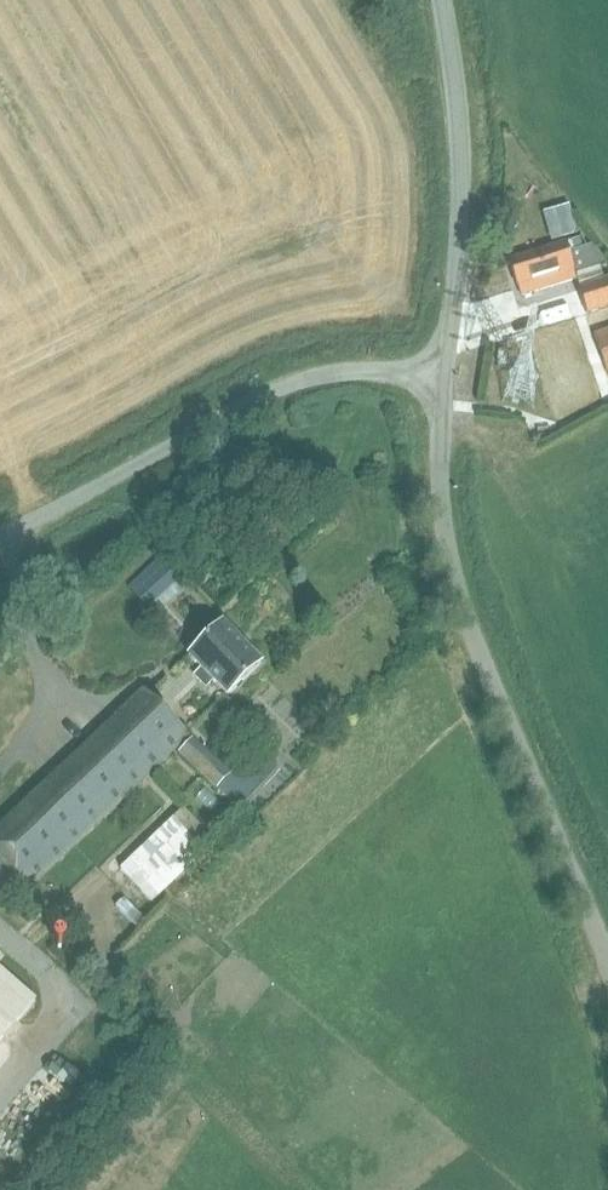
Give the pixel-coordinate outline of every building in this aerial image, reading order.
[(568,204),(556,207),(564,236),(577,233),(568,204)] [(510,261),(518,286),(518,285),(522,296),(578,278),(581,288),(578,289),(586,314),(607,308),(607,279),(604,281),(600,267),(607,264),(591,245),(583,248),(580,239),(510,261)] [(594,339),(607,380),(607,334),(594,339)] [(162,557),(130,588),(149,608),(158,600),(159,598),(181,578),(162,557)] [(227,695),(261,662),(224,623),(189,656),(205,673),(200,678),(209,687),(214,682),(227,695)] [(188,734),(145,690),(0,828),(0,891),(8,899),(23,884),(29,891),(185,741),(183,738),(188,734)] [(315,700),(307,708),(316,717),(324,708),(315,700)] [(180,753),(216,788),(237,809),(276,767),(255,747),(258,743),(242,728),(213,758),(194,739),(180,753)] [(159,910),(166,903),(159,895),(205,852),(194,841),(204,831),(183,809),(120,869),(159,910)] [(124,897),(115,905),(137,927),(146,919),(124,897)] [(35,1001),(0,971),(0,1042),(35,1001)]
